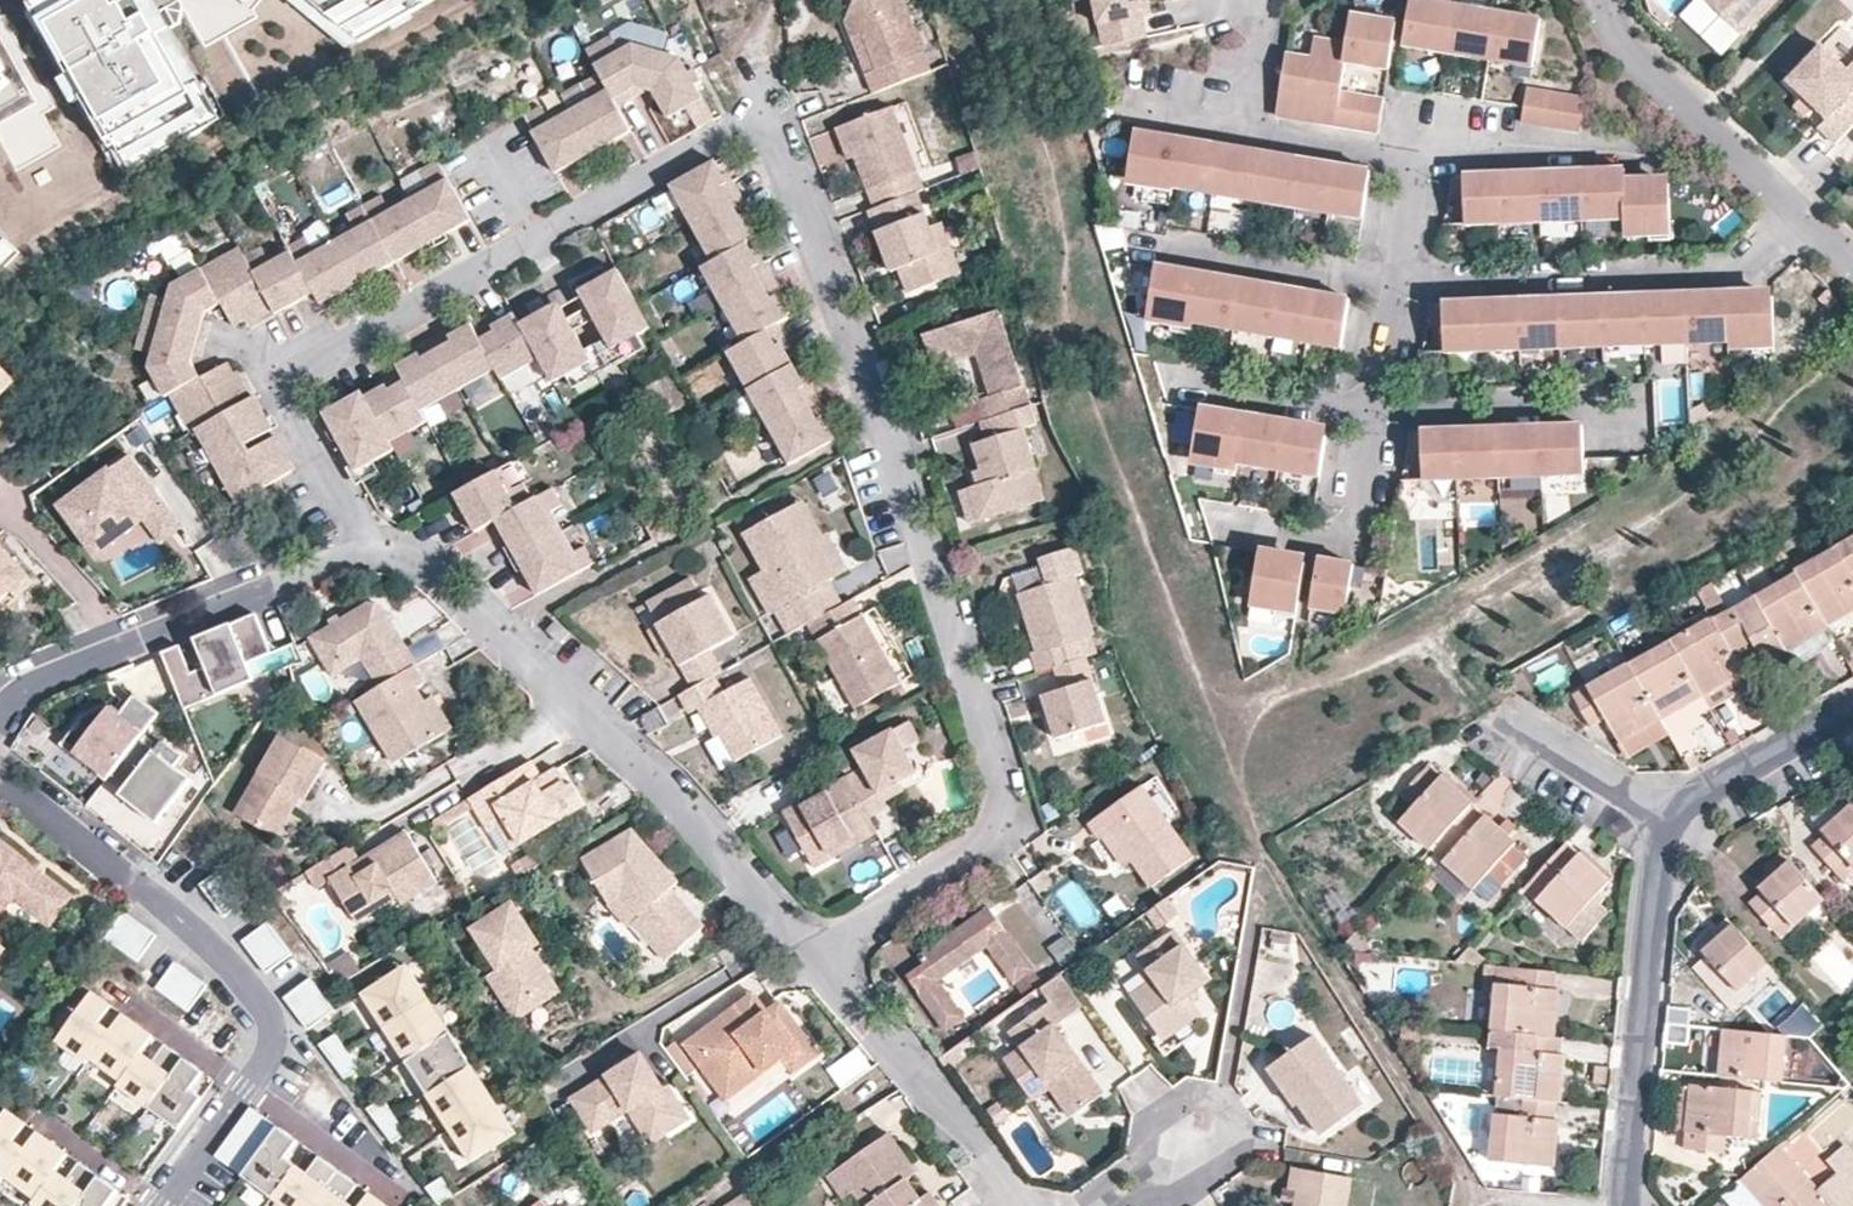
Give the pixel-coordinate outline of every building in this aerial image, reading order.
[(29,12),(119,173),(131,166),(132,169),(217,121),(215,118),(227,112),(210,82),(205,85),(157,0),(31,0),(29,12)] [(346,45),(426,0),(292,0),(346,45)] [(840,21),(850,0),(833,0),(840,21)] [(840,21),(847,37),(858,33),(872,68),(861,73),(868,92),(905,78),(927,69),(900,0),(850,0),(840,21)] [(1102,48),(1146,39),(1141,17),(1149,16),(1146,0),(1092,0),(1102,48)] [(1778,0),(1701,0),(1741,38),(1778,0)] [(1410,1),(1409,5),(1452,12),(1453,8),(1410,1)] [(1402,48),(1445,55),(1452,12),(1409,5),(1402,48)] [(1452,12),(1495,19),(1495,15),(1453,8),(1452,12)] [(1487,62),(1495,19),(1452,12),(1445,55),(1487,62)] [(1495,19),(1538,26),(1539,22),(1495,15),(1495,19)] [(1350,17),(1350,21),(1393,28),(1394,24),(1350,17)] [(1487,62),(1531,69),(1538,26),(1495,19),(1487,62)] [(1350,21),(1346,45),(1343,64),(1386,71),(1393,28),(1350,21)] [(535,107),(518,117),(550,174),(573,161),(570,151),(583,143),(596,136),(604,144),(624,133),(612,111),(638,95),(649,97),(662,119),(681,108),(693,129),(710,119),(689,84),(696,81),(688,67),(682,71),(675,59),(658,55),(629,48),(617,54),(608,38),(580,55),(592,76),(578,84),(584,95),(564,107),(542,119),(535,107)] [(1332,127),(1354,131),(1360,98),(1339,94),(1343,64),(1346,45),(1313,41),(1310,60),(1309,64),(1284,60),(1277,105),(1334,115),(1332,127)] [(1835,147),(1852,127),(1852,106),(1847,100),(1852,94),(1852,66),(1846,74),(1820,49),(1786,84),(1825,122),(1817,130),(1835,147)] [(1284,60),(1309,64),(1310,60),(1285,56),(1284,60)] [(1539,127),(1545,95),(1525,92),(1523,109),(1520,123),(1539,127)] [(1539,127),(1559,130),(1565,98),(1545,95),(1539,127)] [(1381,101),(1360,98),(1354,131),(1375,134),(1381,101)] [(1584,101),(1565,98),(1559,130),(1579,134),(1584,101)] [(61,144),(36,99),(0,119),(0,145),(14,170),(61,144)] [(1275,117),(1332,127),(1334,115),(1277,105),(1275,117)] [(894,108),(845,126),(856,158),(876,211),(918,195),(925,193),(894,108)] [(856,158),(845,126),(837,129),(849,160),(856,158)] [(1171,189),(1178,147),(1163,145),(1164,141),(1135,135),(1127,182),(1146,185),(1145,191),(1142,205),(1169,210),(1173,189),(1171,189)] [(583,143),(588,152),(598,147),(604,144),(596,136),(583,143)] [(1164,139),(1164,141),(1163,145),(1178,147),(1178,143),(1179,141),(1164,139)] [(570,151),(573,161),(575,160),(588,152),(583,143),(570,151)] [(1173,189),(1212,196),(1218,157),(1207,155),(1196,153),(1198,146),(1178,143),(1178,147),(1171,189),(1173,189)] [(1208,146),(1198,144),(1198,146),(1196,153),(1207,155),(1208,146)] [(1207,155),(1218,157),(1219,149),(1220,148),(1208,146),(1207,155)] [(601,152),(598,147),(588,152),(591,157),(601,152)] [(1213,196),(1253,203),(1260,164),(1248,162),(1237,160),(1239,153),(1219,149),(1218,157),(1212,196),(1213,196)] [(975,151),(956,158),(961,175),(980,168),(975,151)] [(1239,153),(1237,160),(1248,162),(1250,153),(1239,151),(1239,153)] [(591,157),(588,152),(575,160),(578,165),(591,157)] [(1260,164),(1261,155),(1250,153),(1248,162),(1260,164)] [(1294,209),(1300,171),(1289,169),(1279,167),(1281,158),(1261,155),(1260,164),(1253,203),(1254,203),(1294,209)] [(1291,159),(1281,158),(1279,167),(1289,169),(1291,159)] [(1302,161),(1291,159),(1289,169),(1300,171),(1302,163),(1302,161)] [(709,161),(664,187),(685,223),(708,262),(697,269),(718,306),(739,343),(723,352),(744,389),(765,428),(786,465),(831,439),(819,420),(825,416),(816,400),(806,382),(800,384),(789,364),(776,342),(783,339),(775,323),(783,318),(770,296),(777,291),(768,276),(759,260),(752,264),(740,244),(752,237),(740,215),(745,212),(735,195),(726,179),(721,182),(709,161)] [(1294,209),(1327,215),(1335,169),(1302,163),(1300,171),(1294,209)] [(302,285),(306,294),(314,306),(337,293),(335,283),(347,276),(361,267),(369,276),(390,264),(414,249),(414,238),(423,236),(435,226),(445,232),(465,221),(432,165),(416,174),(422,185),(402,196),(381,209),(373,196),(357,205),(340,215),(348,228),(326,239),(303,252),(296,239),(281,247),(275,237),(258,247),(264,257),(243,269),(232,250),(196,270),(162,290),(160,298),(143,294),(135,322),(128,350),(146,354),(142,369),(159,398),(163,396),(185,434),(188,432),(209,468),(230,504),(285,472),(266,441),(255,448),(253,444),(250,439),(263,432),(244,401),(237,405),(230,393),(237,389),(222,362),(196,378),(188,362),(179,361),(181,353),(189,355),(196,356),(202,339),(206,322),(199,319),(191,316),(193,308),(202,311),(215,303),(229,327),(254,314),(250,306),(261,301),(264,307),(270,317),(293,302),(288,293),(302,285)] [(1335,169),(1327,215),(1361,221),(1369,175),(1335,169)] [(1580,182),(1581,222),(1623,221),(1622,182),(1623,182),(1622,172),(1602,173),(1602,182),(1591,182),(1580,182)] [(1580,173),(1580,175),(1580,182),(1591,182),(1591,173),(1580,173)] [(1602,173),(1591,173),(1591,182),(1602,182),(1602,173)] [(1538,184),(1549,184),(1549,174),(1538,175),(1538,177),(1538,184)] [(1549,184),(1560,183),(1559,176),(1559,174),(1549,174),(1549,184)] [(1540,214),(1540,224),(1581,222),(1580,182),(1580,175),(1559,176),(1560,183),(1549,184),(1538,184),(1540,214)] [(1462,178),(1464,226),(1498,225),(1498,215),(1497,186),(1497,176),(1462,178)] [(1507,176),(1497,176),(1497,186),(1507,185),(1507,176)] [(1507,185),(1518,185),(1517,177),(1517,176),(1507,176),(1507,185)] [(1498,215),(1498,225),(1540,224),(1540,214),(1538,184),(1538,177),(1517,177),(1518,185),(1507,185),(1497,186),(1498,215)] [(1451,178),(1442,227),(1443,227),(1464,226),(1462,178),(1451,178)] [(1623,182),(1622,182),(1623,221),(1623,230),(1647,229),(1648,244),(1669,243),(1667,186),(1667,185),(1649,186),(1649,181),(1623,182)] [(1127,182),(1126,188),(1145,191),(1146,185),(1127,182)] [(931,230),(918,195),(876,211),(869,213),(889,265),(896,263),(899,272),(908,296),(950,281),(931,230)] [(435,226),(423,236),(427,242),(442,234),(445,232),(435,226)] [(961,277),(943,226),(931,230),(950,281),(961,277)] [(12,245),(0,233),(0,257),(12,245)] [(172,271),(192,261),(178,233),(158,243),(172,271)] [(442,234),(427,242),(430,246),(445,239),(442,234)] [(427,242),(423,236),(414,238),(414,249),(416,249),(427,242)] [(427,242),(416,249),(419,253),(430,246),(427,242)] [(899,272),(896,263),(889,265),(892,275),(899,272)] [(361,267),(347,276),(352,284),(369,276),(361,267)] [(604,275),(569,296),(578,311),(578,312),(585,322),(589,320),(601,338),(607,349),(632,335),(645,328),(632,304),(612,270),(604,275)] [(1192,325),(1190,324),(1197,282),(1182,281),(1183,276),(1154,271),(1146,317),(1171,321),(1170,327),(1169,335),(1190,338),(1192,325)] [(352,284),(347,276),(335,283),(337,293),(352,284)] [(1192,325),(1231,331),(1238,292),(1227,291),(1216,289),(1217,282),(1198,278),(1197,282),(1190,324),(1192,325)] [(1218,280),(1217,282),(1216,289),(1227,291),(1228,281),(1218,280)] [(1239,283),(1228,281),(1227,291),(1238,292),(1239,285),(1239,283)] [(288,293),(293,302),(306,294),(302,285),(288,293)] [(1273,338),(1279,299),(1268,298),(1257,296),(1259,289),(1239,285),(1238,292),(1231,331),(1232,331),(1273,338)] [(1259,287),(1259,289),(1257,296),(1268,298),(1270,288),(1259,287)] [(1281,290),(1270,288),(1268,298),(1279,299),(1280,292),(1281,290)] [(1305,343),(1313,297),(1280,292),(1279,299),(1273,338),(1305,343)] [(1727,333),(1727,343),(1749,342),(1750,356),(1772,355),(1770,298),(1753,298),(1753,294),(1725,295),(1727,333)] [(1685,345),(1727,343),(1727,333),(1725,295),(1706,296),(1706,305),(1695,305),(1684,305),(1685,345)] [(1684,305),(1695,305),(1694,296),(1684,296),(1684,298),(1684,305)] [(1706,305),(1706,296),(1694,296),(1695,305),(1706,305)] [(1340,350),(1348,303),(1313,297),(1305,343),(1340,350)] [(1653,307),(1653,297),(1642,298),(1642,300),(1642,307),(1653,307)] [(1664,306),(1664,299),(1664,297),(1653,297),(1653,307),(1664,306)] [(1612,308),(1623,308),(1623,300),(1622,298),(1612,299),(1612,308)] [(1644,346),(1685,345),(1684,305),(1684,298),(1664,299),(1664,306),(1653,307),(1642,307),(1643,337),(1644,337),(1644,346)] [(1601,309),(1612,308),(1612,299),(1600,299),(1600,301),(1601,309)] [(1559,310),(1570,310),(1570,300),(1558,301),(1558,303),(1559,310)] [(1570,310),(1581,309),(1581,302),(1581,300),(1570,300),(1570,310)] [(1602,338),(1603,348),(1644,346),(1644,337),(1643,337),(1642,307),(1642,300),(1623,300),(1623,308),(1612,308),(1601,309),(1602,338)] [(254,314),(264,307),(261,301),(250,306),(254,314)] [(1559,310),(1560,350),(1603,348),(1602,338),(1601,309),(1600,301),(1581,302),(1581,309),(1570,310),(1559,310)] [(552,302),(539,309),(544,317),(557,310),(552,302)] [(1528,311),(1528,302),(1517,303),(1517,304),(1517,312),(1528,311)] [(1539,311),(1539,303),(1539,302),(1528,302),(1528,311),(1539,311)] [(1498,312),(1498,305),(1498,303),(1486,304),(1487,313),(1498,312)] [(1519,341),(1519,351),(1560,350),(1559,310),(1558,303),(1539,303),(1539,311),(1528,311),(1517,312),(1519,341)] [(1441,306),(1442,354),(1477,352),(1476,343),(1476,313),(1476,304),(1441,306)] [(1476,343),(1477,352),(1519,351),(1519,341),(1517,312),(1517,304),(1498,305),(1498,312),(1487,313),(1476,313),(1476,343)] [(1487,313),(1486,304),(1476,304),(1476,313),(1487,313)] [(1429,306),(1421,355),(1442,354),(1441,306),(1429,306)] [(199,319),(202,311),(193,308),(191,316),(199,319)] [(355,392),(328,409),(331,413),(319,421),(331,441),(347,467),(349,470),(365,462),(389,450),(424,428),(419,419),(458,399),(494,376),(501,387),(537,365),(548,383),(561,377),(587,360),(581,350),(570,331),(563,320),(557,310),(544,317),(539,309),(514,324),(509,315),(488,328),(484,322),(469,331),(465,324),(445,336),(443,333),(426,342),(412,351),(413,353),(390,367),(394,374),(378,382),(378,384),(359,397),(355,392)] [(578,312),(563,320),(570,331),(585,322),(578,312)] [(999,315),(921,338),(931,371),(978,357),(976,352),(983,349),(985,355),(988,354),(1001,397),(989,401),(995,421),(1028,410),(999,315)] [(1171,321),(1146,317),(1145,323),(1170,327),(1171,321)] [(561,377),(568,389),(638,348),(632,335),(607,349),(601,338),(581,350),(587,360),(561,377)] [(985,355),(983,349),(976,352),(978,357),(985,355)] [(179,361),(188,362),(189,355),(181,353),(179,361)] [(13,382),(0,368),(0,394),(13,382)] [(244,401),(237,389),(230,393),(237,405),(244,401)] [(244,401),(263,432),(273,426),(268,417),(264,419),(251,397),(244,401)] [(331,413),(328,409),(316,416),(319,421),(331,413)] [(1228,416),(1200,411),(1192,456),(1216,460),(1215,473),(1234,476),(1237,455),(1242,422),(1227,420),(1228,416)] [(1228,414),(1228,416),(1227,420),(1242,422),(1242,418),(1243,416),(1228,414)] [(1242,418),(1242,422),(1237,455),(1278,461),(1282,432),(1271,430),(1259,428),(1260,421),(1242,418)] [(1260,419),(1260,421),(1259,428),(1271,430),(1272,421),(1260,419)] [(1284,423),(1272,421),(1271,430),(1282,432),(1283,425),(1284,423)] [(1304,428),(1283,425),(1282,432),(1278,461),(1320,469),(1325,439),(1314,437),(1303,436),(1304,428)] [(1304,426),(1304,428),(1303,436),(1314,437),(1315,428),(1304,426)] [(1549,437),(1538,437),(1540,467),(1540,477),(1583,475),(1582,457),(1581,427),(1560,428),(1560,437),(1549,437)] [(1326,430),(1315,428),(1314,437),(1325,439),(1326,430)] [(1560,428),(1549,429),(1549,437),(1560,437),(1560,428)] [(1538,429),(1538,431),(1538,437),(1549,437),(1549,429),(1538,429)] [(1507,439),(1507,430),(1496,430),(1496,432),(1496,439),(1507,439)] [(1507,439),(1519,438),(1518,431),(1518,430),(1507,430),(1507,439)] [(1454,441),(1466,440),(1465,431),(1454,432),(1454,441)] [(1476,440),(1476,433),(1476,431),(1465,431),(1466,440),(1476,440)] [(1507,439),(1496,439),(1498,479),(1540,477),(1540,467),(1538,437),(1538,431),(1518,431),(1519,438),(1507,439)] [(1022,432),(973,448),(981,474),(985,487),(978,489),(968,492),(978,524),(1026,509),(1016,477),(1034,471),(1022,432)] [(1454,432),(1420,433),(1421,481),(1457,480),(1456,471),(1454,441),(1454,432)] [(1466,440),(1454,441),(1456,471),(1457,480),(1498,479),(1496,439),(1496,432),(1476,433),(1476,440),(1466,440)] [(1421,481),(1420,433),(1408,433),(1400,483),(1421,481)] [(266,441),(285,472),(292,468),(274,437),(266,441)] [(129,456),(60,507),(94,555),(115,540),(107,528),(134,508),(142,519),(164,503),(129,456)] [(349,470),(347,467),(340,471),(349,486),(372,473),(365,462),(349,470)] [(494,471),(458,490),(465,502),(460,510),(471,533),(492,522),(505,546),(513,545),(516,552),(517,553),(518,556),(520,560),(526,564),(522,575),(532,594),(589,565),(580,548),(569,554),(556,535),(545,513),(558,506),(548,491),(527,502),(518,486),(505,492),(494,471)] [(985,487),(981,474),(974,476),(978,489),(985,487)] [(465,502),(458,490),(452,494),(460,510),(465,502)] [(978,524),(968,492),(960,494),(970,527),(978,524)] [(795,502),(747,529),(767,565),(760,568),(752,573),(772,609),(782,603),(787,611),(776,617),(785,633),(818,615),(827,610),(819,594),(816,595),(812,587),(826,580),(834,575),(795,502)] [(182,527),(164,503),(142,519),(160,544),(182,527)] [(115,540),(142,519),(134,508),(107,528),(115,540)] [(1831,539),(1835,548),(1852,538),(1852,526),(1831,539)] [(767,565),(747,529),(741,533),(760,568),(767,565)] [(1835,548),(1852,578),(1852,538),(1835,548)] [(25,571),(0,541),(0,603),(13,592),(7,586),(25,571)] [(1779,544),(1770,548),(1775,559),(1784,554),(1779,544)] [(513,545),(505,546),(505,547),(512,558),(518,556),(517,553),(516,552),(513,545)] [(512,558),(505,547),(500,550),(506,563),(512,558)] [(1794,570),(1797,574),(1826,624),(1852,609),(1852,578),(1835,548),(1794,570)] [(1047,588),(1017,597),(1026,626),(1032,624),(1035,633),(1029,635),(1035,654),(1029,655),(1036,676),(1053,671),(1070,665),(1064,645),(1092,636),(1075,579),(1082,577),(1074,551),(1039,562),(1042,570),(1047,588)] [(1294,621),(1304,565),(1286,562),(1287,557),(1259,553),(1252,599),(1276,603),(1273,618),(1294,621)] [(518,556),(512,558),(519,569),(522,575),(526,564),(520,560),(518,556)] [(512,558),(506,563),(512,573),(519,569),(512,558)] [(1317,561),(1309,609),(1344,615),(1352,567),(1317,561)] [(1047,588),(1042,570),(1011,579),(1017,597),(1047,588)] [(25,571),(7,586),(13,592),(0,603),(0,615),(18,599),(36,585),(25,571)] [(645,600),(656,621),(710,592),(698,571),(645,600)] [(772,609),(752,573),(744,577),(765,613),(772,609)] [(1797,574),(1755,598),(1786,651),(1828,629),(1826,624),(1797,574)] [(839,603),(826,580),(812,587),(816,595),(819,594),(827,610),(839,603)] [(1712,583),(1695,592),(1705,608),(1706,610),(1723,601),(1712,583)] [(656,621),(692,684),(710,674),(721,668),(709,648),(733,634),(710,592),(656,621)] [(836,683),(882,656),(866,628),(852,636),(845,624),(859,616),(850,597),(839,603),(827,610),(818,615),(827,632),(812,640),(836,683)] [(1755,598),(1713,621),(1741,671),(1744,675),(1786,651),(1755,598)] [(360,658),(378,686),(407,668),(412,665),(376,607),(366,602),(307,638),(327,671),(357,652),(360,658)] [(787,611),(782,603),(772,609),(776,617),(787,611)] [(1706,610),(1705,608),(1665,630),(1670,640),(1710,618),(1706,610)] [(179,645),(161,653),(184,709),(254,681),(247,663),(271,653),(255,615),(194,640),(206,667),(190,673),(179,645)] [(866,628),(859,616),(845,624),(852,636),(866,628)] [(1713,621),(1710,618),(1670,640),(1702,695),(1741,671),(1713,621)] [(1032,624),(1026,626),(1029,635),(1035,633),(1032,624)] [(409,636),(414,655),(440,649),(436,630),(409,636)] [(1667,730),(1681,754),(1697,745),(1688,729),(1702,721),(1697,712),(1708,706),(1702,695),(1670,640),(1629,663),(1667,730)] [(357,652),(327,671),(330,676),(360,658),(357,652)] [(897,682),(882,656),(836,683),(850,708),(897,682)] [(1108,726),(1087,660),(1070,665),(1053,671),(1061,694),(1044,699),(1050,719),(1057,742),(1108,726)] [(1667,730),(1629,663),(1571,695),(1589,726),(1605,718),(1624,754),(1667,730)] [(378,686),(349,703),(386,764),(435,734),(416,702),(407,689),(416,683),(407,668),(378,686)] [(1744,675),(1741,671),(1702,695),(1708,706),(1749,684),(1744,675)] [(692,684),(676,693),(687,712),(697,707),(702,704),(718,732),(733,760),(778,735),(747,678),(720,693),(710,674),(692,684)] [(1737,733),(1762,719),(1747,692),(1722,707),(1737,733)] [(80,718),(59,745),(105,780),(110,773),(137,739),(158,713),(136,696),(133,696),(117,716),(106,708),(80,718)] [(416,702),(435,734),(444,729),(425,698),(416,702)] [(1050,719),(1044,699),(1035,702),(1041,722),(1050,719)] [(718,732),(702,704),(697,707),(713,736),(718,732)] [(916,739),(905,720),(889,729),(900,748),(916,739)] [(1734,727),(1723,732),(1731,746),(1741,741),(1734,727)] [(850,786),(866,814),(883,805),(879,797),(875,791),(912,770),(900,748),(889,729),(852,749),(867,777),(850,786)] [(733,760),(718,732),(713,736),(703,741),(719,768),(733,760)] [(137,739),(110,773),(126,786),(119,795),(155,823),(190,779),(172,765),(180,756),(161,741),(153,751),(137,739)] [(325,764),(279,739),(235,818),(270,837),(293,795),(300,799),(305,801),(325,764)] [(1694,751),(1683,758),(1690,770),(1701,763),(1694,751)] [(530,760),(467,799),(484,824),(500,814),(519,844),(585,802),(572,782),(560,789),(548,771),(540,776),(530,760)] [(555,766),(548,771),(560,789),(567,784),(555,766)] [(1468,806),(1472,802),(1443,774),(1438,779),(1426,766),(1404,789),(1417,802),(1399,820),(1429,848),(1430,847),(1468,806)] [(850,786),(844,775),(780,811),(811,866),(835,853),(832,847),(855,835),(858,840),(875,830),(866,814),(850,786)] [(897,788),(893,781),(875,791),(879,797),(897,788)] [(1193,859),(1142,788),(1089,826),(1101,842),(1106,839),(1113,834),(1133,863),(1151,888),(1193,859)] [(277,841),(300,799),(293,795),(270,837),(277,841)] [(1851,802),(1822,828),(1826,833),(1812,844),(1840,879),(1852,867),(1852,804),(1851,802)] [(1529,855),(1484,814),(1481,818),(1468,806),(1430,847),(1473,886),(1486,871),(1502,885),(1529,855)] [(500,814),(484,824),(488,832),(497,826),(511,849),(519,844),(500,814)] [(678,882),(632,830),(582,860),(608,905),(622,896),(658,937),(650,943),(665,961),(704,927),(688,910),(676,920),(664,907),(664,895),(671,889),(678,882)] [(333,879),(355,915),(397,889),(401,896),(405,903),(441,881),(409,831),(388,844),(392,852),(380,860),(375,852),(362,861),(352,845),(308,872),(319,888),(333,879)] [(1133,863),(1113,834),(1106,839),(1126,868),(1133,863)] [(855,835),(832,847),(835,853),(858,840),(855,835)] [(3,913),(14,898),(41,918),(51,926),(72,897),(42,875),(35,869),(0,842),(0,917),(3,913)] [(1563,843),(1510,900),(1534,923),(1543,914),(1548,919),(1554,914),(1580,938),(1608,909),(1598,899),(1603,894),(1599,890),(1608,880),(1579,853),(1576,856),(1563,843)] [(388,844),(375,852),(380,860),(392,852),(388,844)] [(1788,860),(1781,852),(1763,865),(1766,869),(1753,882),(1759,888),(1788,860)] [(1788,860),(1759,888),(1762,891),(1749,902),(1779,935),(1822,898),(1788,860)] [(39,865),(35,869),(42,875),(46,870),(39,865)] [(212,903),(238,883),(226,867),(200,886),(212,903)] [(1488,900),(1502,885),(1486,871),(1473,886),(1488,900)] [(238,883),(212,903),(224,918),(250,899),(238,883)] [(397,889),(355,915),(360,923),(401,896),(397,889)] [(688,910),(671,889),(664,895),(664,907),(676,920),(688,910)] [(658,937),(622,896),(608,905),(628,927),(632,923),(650,943),(658,937)] [(14,898),(3,913),(30,933),(41,918),(14,898)] [(999,912),(993,903),(975,915),(981,924),(999,912)] [(539,945),(512,904),(471,931),(497,971),(487,978),(516,1021),(559,992),(540,963),(535,966),(527,953),(532,950),(539,945)] [(122,951),(141,925),(124,912),(105,939),(122,951)] [(981,924),(975,915),(973,917),(923,952),(929,961),(910,974),(948,1029),(961,1020),(968,1015),(941,977),(991,942),(1017,980),(1037,966),(999,912),(981,924)] [(1703,951),(1733,925),(1725,916),(1696,943),(1703,951)] [(254,959),(281,939),(269,923),(242,943),(254,959)] [(138,963),(157,936),(141,925),(122,951),(138,963)] [(1733,925),(1703,951),(1706,955),(1693,966),(1717,991),(1729,980),(1736,989),(1766,962),(1733,925)] [(1141,955),(1158,979),(1133,996),(1165,1041),(1203,1014),(1191,996),(1212,981),(1178,930),(1141,955)] [(266,975),(293,955),(281,939),(254,959),(266,975)] [(1470,942),(1454,960),(1488,963),(1470,942)] [(540,963),(532,950),(527,953),(535,966),(540,963)] [(1747,1001),(1777,974),(1766,962),(1736,989),(1747,1001)] [(172,1001),(191,975),(175,963),(162,981),(156,990),(172,1001)] [(1556,970),(1497,964),(1497,981),(1494,981),(1489,1029),(1492,1029),(1553,1035),(1558,987),(1553,986),(1556,970)] [(408,967),(364,996),(385,1029),(429,1000),(408,967)] [(1085,1004),(1061,972),(1042,985),(1052,1000),(1011,1029),(1012,1031),(1023,1047),(1007,1058),(1029,1090),(1055,1073),(1078,1107),(1103,1090),(1058,1024),(1085,1004)] [(188,1013),(208,986),(191,975),(172,1001),(188,1013)] [(323,995),(311,980),(285,999),(297,1015),(323,995)] [(1736,989),(1729,980),(1717,991),(1736,1012),(1747,1001),(1736,989)] [(753,993),(723,1015),(736,1034),(766,1012),(753,993)] [(112,1007),(93,994),(57,1042),(88,1064),(91,1060),(111,1033),(100,1024),(112,1007)] [(334,1011),(323,995),(297,1015),(308,1030),(334,1011)] [(451,1034),(429,1000),(385,1029),(407,1062),(451,1034)] [(780,1002),(766,1012),(776,1024),(789,1015),(780,1002)] [(736,1034),(723,1015),(683,1045),(714,1086),(729,1074),(740,1089),(782,1059),(793,1073),(819,1054),(789,1015),(776,1024),(766,1012),(736,1034)] [(91,1060),(121,1082),(141,1055),(147,1046),(137,1039),(143,1030),(123,1015),(111,1033),(91,1060)] [(973,1022),(968,1015),(961,1020),(966,1028),(973,1022)] [(1399,1029),(1400,1020),(1380,1018),(1386,1027),(1399,1029)] [(1421,1050),(1424,1022),(1400,1020),(1399,1029),(1398,1046),(1421,1050)] [(1788,1034),(1724,1028),(1720,1074),(1783,1081),(1788,1034)] [(1562,1037),(1553,1035),(1492,1029),(1490,1044),(1500,1047),(1495,1095),(1518,1097),(1554,1101),(1560,1101),(1564,1053),(1559,1053),(1562,1037)] [(143,1030),(137,1039),(147,1046),(154,1037),(143,1030)] [(1311,1030),(1273,1056),(1299,1093),(1294,1097),(1317,1129),(1359,1100),(1311,1030)] [(473,1068),(451,1034),(407,1062),(428,1097),(473,1068)] [(347,1054),(335,1036),(319,1046),(332,1063),(347,1054)] [(121,1082),(118,1087),(149,1109),(184,1060),(165,1046),(153,1063),(141,1055),(121,1082)] [(842,1088),(871,1067),(857,1047),(828,1069),(842,1088)] [(359,1071),(347,1054),(332,1063),(345,1080),(359,1071)] [(642,1054),(571,1098),(592,1133),(609,1122),(629,1110),(641,1131),(662,1119),(670,1131),(690,1119),(668,1084),(662,1088),(642,1054)] [(1299,1093),(1273,1056),(1263,1063),(1289,1099),(1294,1097),(1299,1093)] [(184,1060),(149,1109),(179,1131),(202,1099),(191,1091),(204,1074),(184,1060)] [(1610,1075),(1611,1063),(1599,1061),(1597,1074),(1610,1075)] [(494,1101),(473,1068),(428,1097),(450,1129),(494,1101)] [(1078,1107),(1055,1073),(1029,1090),(1035,1098),(1051,1088),(1052,1087),(1070,1112),(1078,1107)] [(729,1074),(714,1086),(725,1100),(740,1089),(729,1074)] [(1674,1127),(1686,1128),(1690,1083),(1679,1082),(1674,1127)] [(1753,1090),(1690,1083),(1686,1128),(1684,1147),(1718,1150),(1720,1133),(1750,1136),(1754,1090),(1753,1090)] [(1763,1091),(1754,1090),(1750,1136),(1757,1136),(1763,1091)] [(1554,1101),(1518,1097),(1516,1115),(1495,1112),(1489,1158),(1552,1164),(1557,1118),(1552,1118),(1554,1101)] [(381,1127),(395,1118),(384,1100),(368,1111),(381,1127)] [(517,1136),(494,1101),(450,1129),(473,1165),(517,1136)] [(278,1128),(251,1109),(239,1125),(266,1145),(278,1128)] [(7,1111),(0,1121),(0,1181),(2,1183),(5,1178),(26,1151),(15,1143),(27,1126),(7,1111)] [(407,1135),(395,1118),(381,1127),(393,1145),(407,1135)] [(649,1144),(670,1131),(662,1119),(641,1131),(649,1144)] [(254,1160),(266,1145),(239,1125),(227,1141),(254,1160)] [(254,1160),(242,1177),(273,1199),(297,1167),(285,1159),(298,1142),(278,1128),(266,1145),(254,1160)] [(38,1134),(26,1151),(5,1178),(36,1200),(56,1173),(62,1164),(51,1156),(57,1148),(38,1134)] [(838,1170),(854,1191),(864,1205),(941,1205),(931,1191),(920,1198),(907,1179),(899,1171),(905,1155),(889,1134),(838,1170)] [(254,1160),(227,1141),(215,1157),(242,1177),(254,1160)] [(1742,1176),(1768,1205),(1848,1205),(1852,1201),(1852,1155),(1842,1143),(1827,1156),(1839,1170),(1817,1189),(1779,1144),(1742,1176)] [(68,1156),(57,1148),(51,1156),(62,1164),(68,1156)] [(917,1172),(905,1155),(899,1171),(907,1179),(917,1172)] [(273,1199),(282,1205),(315,1205),(339,1172),(320,1158),(308,1175),(297,1167),(273,1199)] [(80,1164),(67,1181),(56,1173),(36,1200),(32,1205),(34,1205),(78,1205),(99,1178),(80,1164)] [(1297,1205),(1348,1205),(1354,1175),(1293,1165),(1290,1186),(1300,1189),(1297,1205)] [(854,1191),(838,1170),(827,1178),(843,1200),(854,1191)] [(339,1172),(315,1205),(350,1205),(347,1203),(359,1186),(339,1172)] [(99,1178),(78,1205),(107,1205),(118,1192),(99,1178)] [(453,1196),(442,1178),(426,1188),(439,1205),(453,1196)] [(773,1204),(761,1186),(729,1205),(769,1205),(773,1204)] [(532,1205),(568,1205),(554,1189),(532,1205)] [(364,1203),(368,1205),(377,1205),(380,1202),(370,1194),(364,1203)]
